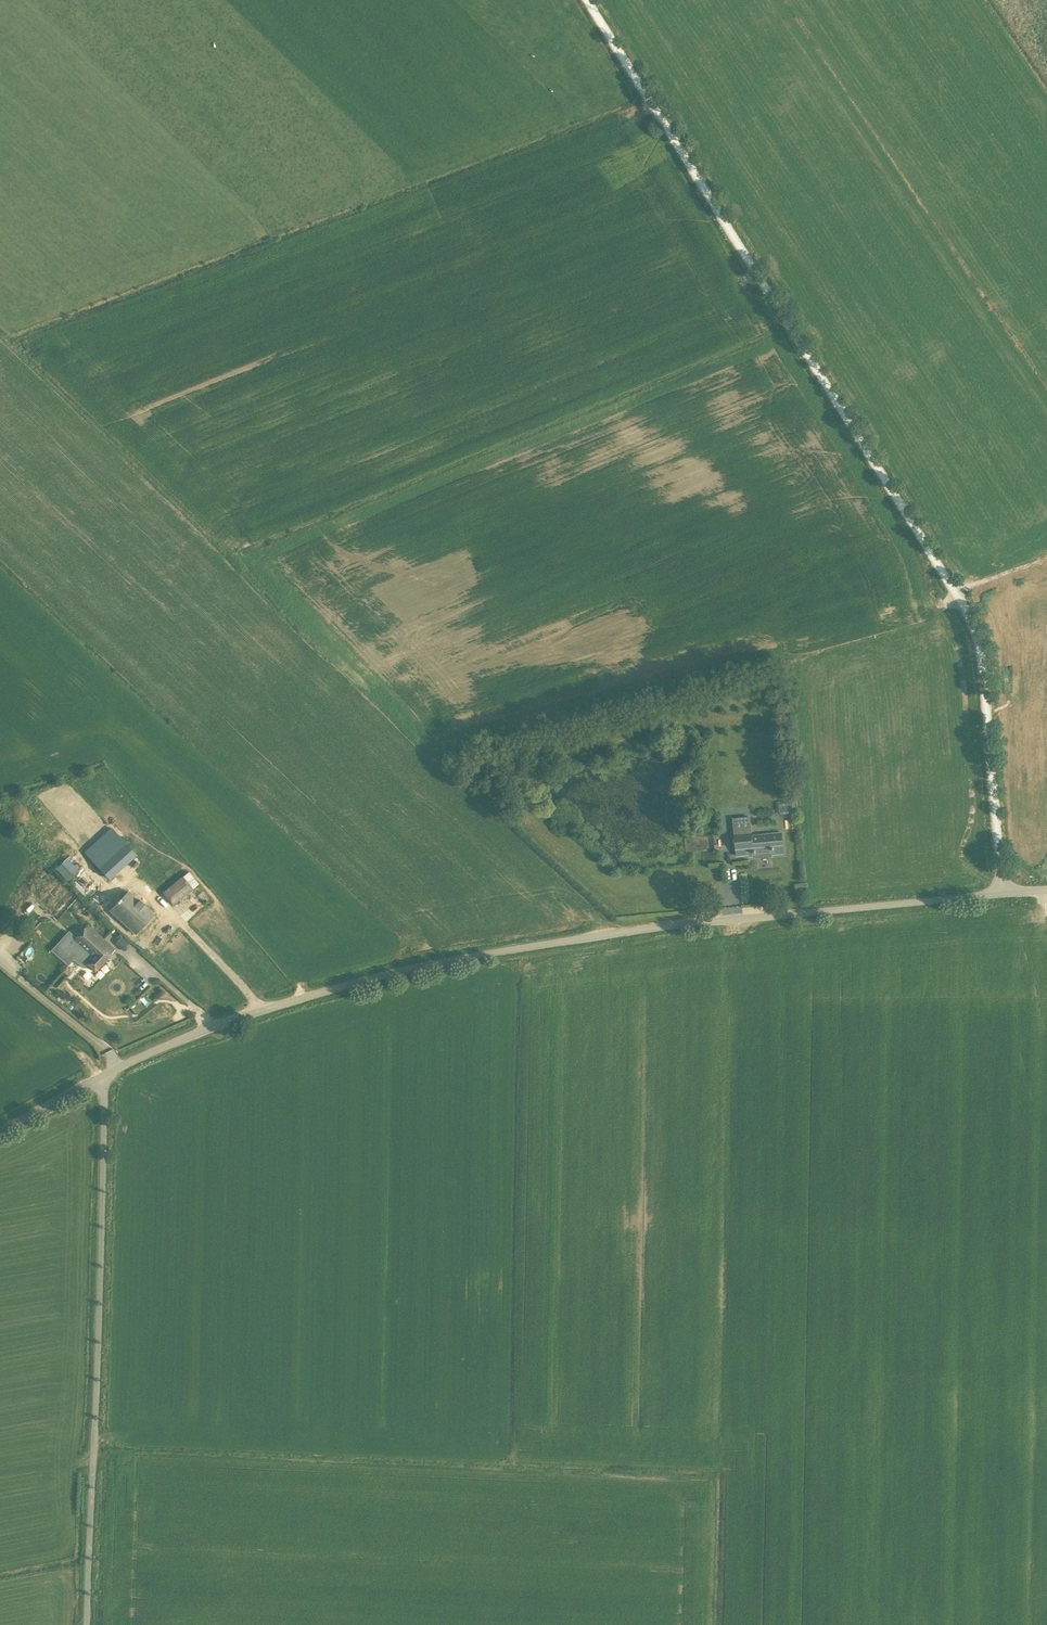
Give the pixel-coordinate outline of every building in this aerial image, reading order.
[(779,803),(780,814),(794,813),(792,802),(779,803)] [(756,856),(756,857),(772,856),(772,854),(783,853),(781,832),(751,835),(750,817),(734,818),(737,855),(750,854),(750,856),(756,856)] [(110,879),(137,855),(136,854),(152,839),(142,827),(125,842),(111,827),(85,852),(110,879)] [(77,893),(90,881),(67,858),(54,870),(77,893)] [(199,885),(189,872),(163,893),(173,905),(199,885)] [(71,892),(51,874),(33,894),(53,912),(71,892)] [(136,933),(153,914),(128,891),(111,910),(136,933)] [(115,949),(88,924),(67,947),(85,964),(86,963),(95,971),(112,953),(111,952),(115,949)] [(117,941),(124,947),(128,942),(122,936),(117,941)]
